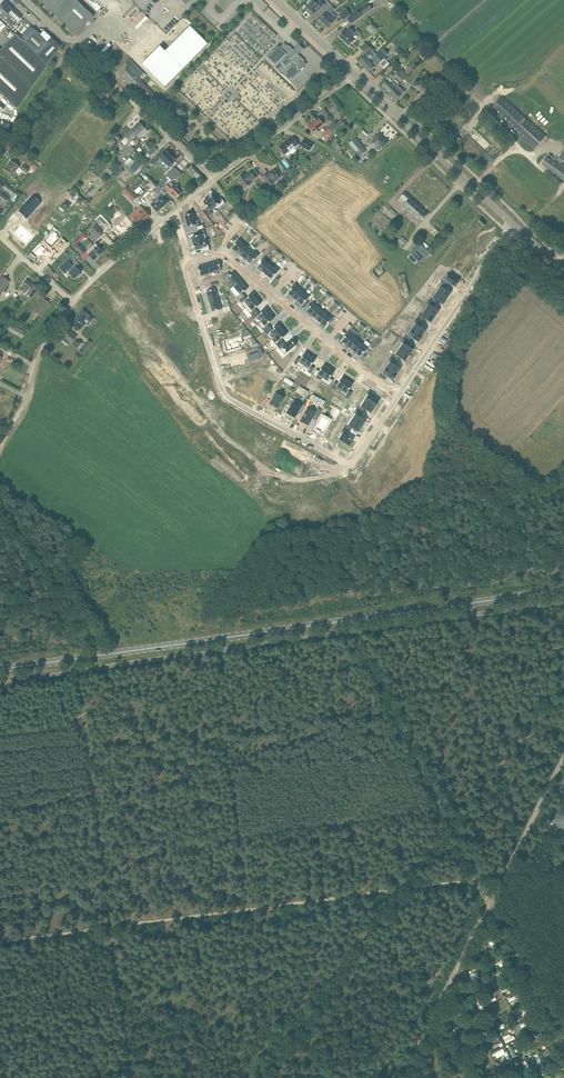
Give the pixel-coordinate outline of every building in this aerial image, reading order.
[(76,35),(94,16),(77,0),(39,0),(76,35)] [(312,13),(313,12),(315,14),(316,13),(322,6),(325,9),(323,11),(323,12),(331,5),(326,0),(321,0),(316,5),(312,0),(311,0),(308,3),(309,3),(310,4),(306,7),(312,13)] [(18,22),(23,17),(12,7),(11,7),(5,1),(0,7),(0,9),(6,15),(9,13),(18,22)] [(129,3),(119,13),(127,21),(134,14),(136,16),(139,13),(129,3)] [(366,3),(357,12),(362,17),(371,9),(366,3)] [(346,9),(339,15),(344,21),(351,15),(346,9)] [(320,20),(328,28),(334,21),(333,19),(336,16),(330,10),(326,14),(326,13),(320,20)] [(361,17),(357,12),(347,19),(351,24),(361,17)] [(261,51),(277,35),(255,14),(248,21),(254,27),(251,29),(257,35),(253,39),(256,41),(254,44),(261,51)] [(190,26),(165,51),(183,69),(208,44),(190,26)] [(47,41),(33,28),(22,41),(47,65),(60,46),(51,37),(47,41)] [(346,31),(345,30),(339,37),(349,46),(355,40),(352,37),(355,33),(349,28),(346,31)] [(15,34),(0,50),(0,93),(17,109),(47,65),(22,41),(15,34)] [(127,55),(138,44),(136,42),(125,52),(127,55)] [(278,46),(274,50),(267,58),(275,66),(274,67),(282,75),(282,74),(291,82),(301,72),(300,71),(306,64),(304,62),(305,61),(288,45),(287,46),(284,43),(280,47),(278,46)] [(364,67),(377,54),(366,43),(360,48),(364,52),(362,54),(364,56),(358,62),(364,67)] [(160,46),(142,65),(165,88),(183,69),(165,51),(160,46)] [(376,67),(386,56),(385,56),(388,53),(385,50),(386,50),(383,48),(364,67),(369,72),(375,66),(376,67)] [(122,73),(144,94),(150,88),(140,78),(145,74),(129,58),(125,63),(128,66),(122,73)] [(382,86),(389,93),(395,88),(395,87),(397,85),(401,81),(413,69),(410,66),(405,72),(401,68),(394,76),(396,78),(391,83),(388,80),(382,86)] [(395,88),(389,93),(396,100),(402,94),(404,91),(398,84),(401,81),(397,85),(395,87),(395,88)] [(314,90),(321,84),(319,82),(317,84),(316,82),(311,86),(314,90)] [(423,82),(419,87),(424,92),(429,88),(423,82)] [(528,120),(502,96),(490,109),(516,133),(533,150),(546,137),(528,120)] [(329,102),(324,105),(327,111),(333,107),(329,102)] [(313,125),(310,127),(312,131),(314,129),(317,133),(318,132),(318,131),(317,129),(323,124),(319,118),(312,123),(313,125)] [(341,120),(326,131),(330,137),(346,126),(341,120)] [(140,123),(131,131),(136,136),(137,136),(137,135),(140,138),(148,131),(145,128),(142,125),(140,123)] [(314,129),(312,131),(316,136),(317,135),(320,139),(324,136),(327,140),(330,137),(326,131),(323,133),(320,130),(318,131),(318,132),(317,133),(314,129)] [(126,136),(120,141),(125,146),(130,141),(130,142),(133,139),(135,142),(139,138),(138,138),(136,136),(131,131),(125,136),(126,136)] [(387,144),(378,135),(376,137),(375,136),(372,139),(374,141),(371,144),(376,149),(378,151),(382,148),(383,148),(387,144)] [(291,154),(290,152),(295,148),(296,150),(300,147),(298,145),(299,144),(293,137),(289,140),(290,141),(284,145),(283,145),(280,148),(281,149),(280,150),(281,151),(282,151),(285,155),(285,154),(287,157),(291,154)] [(330,142),(337,151),(341,148),(336,142),(338,140),(336,137),(330,142)] [(355,137),(348,143),(354,150),(361,145),(355,137)] [(300,145),(309,150),(313,145),(304,140),(300,145)] [(131,145),(114,161),(118,166),(120,164),(121,166),(125,161),(132,153),(131,153),(135,149),(131,145)] [(155,146),(147,154),(150,156),(158,149),(155,146)] [(152,158),(159,151),(158,149),(150,156),(152,158)] [(557,159),(549,154),(547,157),(547,156),(541,164),(551,171),(550,172),(563,181),(563,180),(563,165),(562,163),(563,160),(563,161),(563,150),(557,159)] [(160,158),(157,162),(158,163),(160,165),(166,170),(169,167),(176,161),(172,157),(173,157),(169,153),(168,153),(166,151),(160,158)] [(11,160),(7,165),(8,166),(5,170),(11,175),(19,166),(11,160)] [(137,161),(131,168),(134,172),(135,172),(142,165),(137,161)] [(175,167),(166,176),(168,177),(171,180),(172,181),(181,174),(175,167)] [(244,189),(251,183),(250,182),(256,178),(251,171),(245,175),(244,174),(237,179),(244,189)] [(272,180),(275,177),(271,172),(268,174),(267,173),(263,177),(270,186),(274,183),(272,180)] [(139,177),(130,187),(134,192),(144,182),(139,177)] [(166,179),(162,183),(164,186),(170,191),(176,198),(182,193),(178,189),(179,187),(180,185),(178,184),(176,184),(175,186),(170,181),(171,180),(168,177),(166,179)] [(158,199),(151,204),(157,212),(161,209),(164,207),(167,204),(163,198),(166,195),(158,186),(152,191),(158,199)] [(128,187),(123,192),(132,201),(137,197),(128,187)] [(405,192),(401,196),(397,200),(403,206),(402,207),(413,217),(414,216),(420,222),(428,214),(420,207),(421,206),(405,192)] [(19,197),(14,193),(9,199),(13,202),(16,197),(17,198),(19,197)] [(214,194),(209,198),(215,207),(217,209),(218,209),(226,203),(225,203),(221,198),(218,200),(214,194)] [(29,198),(18,210),(22,214),(23,215),(27,210),(30,213),(37,205),(29,198)] [(208,198),(203,202),(208,208),(205,210),(209,216),(212,213),(210,211),(215,207),(209,198),(208,198)] [(66,201),(61,205),(66,210),(71,205),(66,201)] [(150,216),(140,206),(136,210),(139,213),(133,218),(140,225),(150,216)] [(393,219),(398,215),(391,208),(387,213),(393,219)] [(193,214),(185,216),(188,227),(196,225),(193,214)] [(101,216),(96,221),(104,229),(109,224),(101,216),(102,216),(101,216)] [(121,220),(114,227),(114,228),(119,233),(120,232),(124,236),(122,238),(122,237),(122,238),(130,230),(121,221),(121,220)] [(21,223),(13,232),(26,243),(33,234),(21,223)] [(98,239),(104,233),(97,224),(90,231),(98,239)] [(433,227),(429,231),(433,235),(437,231),(433,227)] [(53,229),(45,238),(48,241),(56,232),(53,229)] [(198,236),(192,238),(193,244),(207,240),(207,239),(205,234),(204,230),(197,232),(198,236)] [(80,242),(87,235),(84,233),(77,239),(80,242)] [(60,236),(49,248),(55,253),(66,242),(60,236)] [(401,236),(397,241),(402,246),(406,241),(401,236)] [(207,240),(193,244),(195,251),(202,248),(203,252),(210,250),(207,240)] [(238,241),(232,248),(237,252),(243,245),(238,241)] [(41,243),(33,251),(43,260),(50,251),(41,243)] [(99,246),(96,243),(92,247),(94,250),(89,255),(94,260),(98,257),(97,256),(103,251),(98,247),(99,246)] [(428,251),(419,243),(410,253),(419,261),(428,251)] [(75,248),(82,255),(86,251),(79,244),(75,248)] [(243,245),(237,252),(241,256),(248,249),(248,248),(243,245)] [(248,249),(241,256),(246,260),(254,250),(250,246),(249,246),(248,248),(248,249)] [(254,250),(246,260),(251,264),(259,254),(254,250)] [(76,254),(61,268),(66,272),(67,271),(74,279),(75,278),(75,279),(78,276),(77,276),(81,273),(76,267),(74,265),(77,262),(75,260),(79,257),(76,254)] [(264,260),(257,267),(262,271),(269,264),(264,260)] [(218,261),(208,264),(211,273),(221,270),(218,261)] [(208,264),(198,267),(201,276),(211,273),(208,264)] [(269,264),(262,271),(267,275),(273,268),(269,264)] [(273,268),(267,275),(272,279),(280,270),(275,265),(273,268)] [(224,276),(224,277),(226,280),(227,279),(234,287),(241,280),(234,272),(231,275),(228,272),(224,276)] [(447,273),(441,282),(447,286),(449,283),(455,287),(459,281),(458,281),(459,280),(455,278),(447,273)] [(0,279),(0,295),(9,281),(2,276),(0,279)] [(23,292),(19,297),(22,300),(26,294),(25,293),(33,283),(27,279),(22,286),(23,286),(20,290),(23,292)] [(241,280),(234,287),(240,295),(237,297),(239,300),(245,296),(242,293),(248,288),(241,280)] [(441,282),(435,291),(447,299),(451,293),(445,289),(447,286),(441,282)] [(33,283),(25,293),(26,294),(31,298),(38,288),(33,283)] [(296,284),(288,293),(293,297),(301,288),(296,284)] [(301,288),(293,297),(297,301),(305,292),(301,288)] [(215,289),(206,292),(209,302),(218,299),(215,289)] [(435,291),(429,299),(435,303),(436,302),(437,300),(443,304),(447,299),(435,291)] [(305,292),(297,301),(302,305),(310,296),(305,292)] [(245,296),(239,300),(246,308),(257,299),(253,294),(247,299),(245,296)] [(41,317),(51,303),(43,298),(33,311),(41,317)] [(218,299),(209,302),(212,312),(221,309),(218,299)] [(257,299),(246,308),(252,316),(255,314),(258,311),(255,308),(261,304),(257,299)] [(429,305),(425,311),(435,317),(438,311),(433,307),(435,304),(434,304),(429,300),(427,303),(427,304),(429,305)] [(314,302),(307,311),(311,315),(319,306),(314,302)] [(319,306),(311,315),(316,319),(324,310),(319,306)] [(90,323),(94,319),(83,310),(73,322),(81,329),(86,323),(84,321),(86,319),(90,323)] [(255,314),(252,316),(255,319),(257,317),(261,321),(270,314),(266,310),(260,314),(258,311),(255,314)] [(324,310),(316,319),(320,323),(328,314),(324,310)] [(419,315),(417,318),(423,322),(424,320),(425,318),(431,322),(435,317),(425,311),(422,316),(419,314),(419,315)] [(261,321),(259,324),(265,331),(267,329),(268,329),(271,327),(268,324),(274,319),(270,314),(261,321)] [(328,314),(320,323),(325,327),(333,318),(328,314)] [(229,322),(227,316),(220,318),(221,322),(222,322),(223,324),(218,325),(221,334),(234,330),(231,322),(229,322)] [(416,320),(410,328),(422,336),(426,331),(420,327),(421,325),(422,324),(422,323),(416,320)] [(25,332),(20,329),(11,324),(8,330),(18,336),(22,338),(25,334),(25,332)] [(76,337),(67,328),(62,325),(57,331),(71,343),(76,337)] [(267,329),(265,331),(268,334),(270,332),(274,337),(283,330),(279,325),(278,326),(273,330),(271,327),(268,329),(267,329)] [(405,336),(404,337),(410,341),(411,339),(412,338),(418,342),(422,336),(410,328),(410,329),(405,336)] [(274,337),(272,339),(278,347),(280,345),(283,342),(281,339),(287,335),(283,330),(274,337)] [(350,332),(342,341),(347,345),(354,336),(350,332)] [(229,341),(224,343),(225,347),(226,352),(240,348),(239,344),(243,343),(241,336),(235,338),(229,340),(229,341)] [(354,336),(347,345),(351,349),(359,339),(354,336)] [(359,339),(351,349),(356,353),(364,343),(359,339)] [(403,339),(397,348),(409,355),(413,350),(407,346),(408,345),(409,343),(403,339)] [(88,340),(81,349),(84,352),(92,343),(88,340)] [(280,345),(278,347),(279,348),(285,355),(287,353),(296,345),(292,340),(286,345),(283,342),(280,345)] [(364,343),(356,353),(361,357),(368,347),(364,343)] [(397,348),(392,356),(397,360),(399,358),(399,357),(405,361),(409,355),(397,348)] [(259,351),(249,354),(251,361),(261,358),(259,351)] [(298,357),(294,362),(302,368),(310,356),(305,353),(301,359),(298,357)] [(242,354),(229,357),(232,366),(237,364),(237,365),(245,363),(242,354)] [(310,356),(302,368),(303,368),(303,367),(308,370),(307,371),(311,374),(315,368),(311,366),(315,360),(310,356)] [(390,358),(384,367),(396,375),(397,374),(396,374),(400,369),(394,365),(396,362),(390,358)] [(316,369),(313,375),(316,377),(321,380),(329,369),(324,365),(320,371),(316,369)] [(241,374),(234,376),(236,385),(249,381),(249,380),(247,372),(250,371),(249,367),(240,370),(241,374)] [(384,367),(379,375),(379,376),(385,379),(387,376),(393,380),(396,375),(384,367)] [(329,369),(321,380),(329,386),(333,380),(330,378),(334,372),(329,369)] [(335,381),(331,387),(334,389),(336,387),(341,390),(339,393),(340,393),(348,381),(342,378),(338,384),(335,381)] [(348,381),(340,393),(348,399),(352,393),(349,391),(353,385),(348,381)] [(286,393),(285,396),(289,399),(295,388),(291,385),(286,393)] [(369,390),(363,399),(375,407),(379,402),(372,398),(375,394),(369,390)] [(276,393),(270,404),(278,408),(284,397),(276,393)] [(425,405),(429,399),(421,394),(412,408),(420,413),(419,414),(423,416),(429,407),(425,405)] [(290,407),(287,413),(295,417),(301,407),(293,403),(294,401),(295,400),(291,398),(291,399),(287,405),(289,406),(290,407)] [(363,399),(357,408),(363,412),(365,409),(371,413),(375,407),(363,399)] [(307,408),(301,421),(309,425),(313,418),(316,420),(322,410),(318,408),(315,413),(307,408)] [(335,408),(330,417),(335,420),(340,411),(335,408)] [(356,410),(350,418),(362,426),(366,421),(360,417),(362,414),(356,410)] [(323,417),(316,429),(317,429),(322,433),(323,433),(330,421),(323,417)] [(350,418),(344,427),(350,431),(352,428),(358,432),(362,426),(350,418)] [(403,426),(400,430),(409,436),(414,428),(417,424),(421,427),(424,423),(416,418),(413,421),(408,418),(405,423),(405,424),(404,425),(403,426)] [(343,427),(335,423),(333,427),(340,432),(343,427)] [(343,429),(337,438),(340,440),(339,441),(343,443),(343,442),(349,446),(353,440),(347,436),(349,433),(343,429)] [(402,444),(394,439),(385,452),(395,458),(395,457),(398,459),(404,449),(404,448),(405,446),(403,444),(402,444)] [(374,470),(371,475),(381,482),(390,468),(380,461),(376,467),(375,467),(376,467),(374,470),(373,470),(374,470)] [(553,815),(559,826),(561,824),(563,830),(563,809),(553,815)] [(487,959),(490,965),(503,960),(500,953),(487,959)] [(497,999),(495,995),(486,999),(488,1004),(497,999)] [(486,1040),(488,1045),(491,1044),(492,1046),(500,1042),(497,1035),(486,1040)] [(507,1051),(504,1052),(503,1048),(491,1052),(493,1057),(498,1055),(499,1059),(508,1056),(507,1051)] [(538,1053),(533,1055),(537,1066),(542,1065),(538,1053)]
